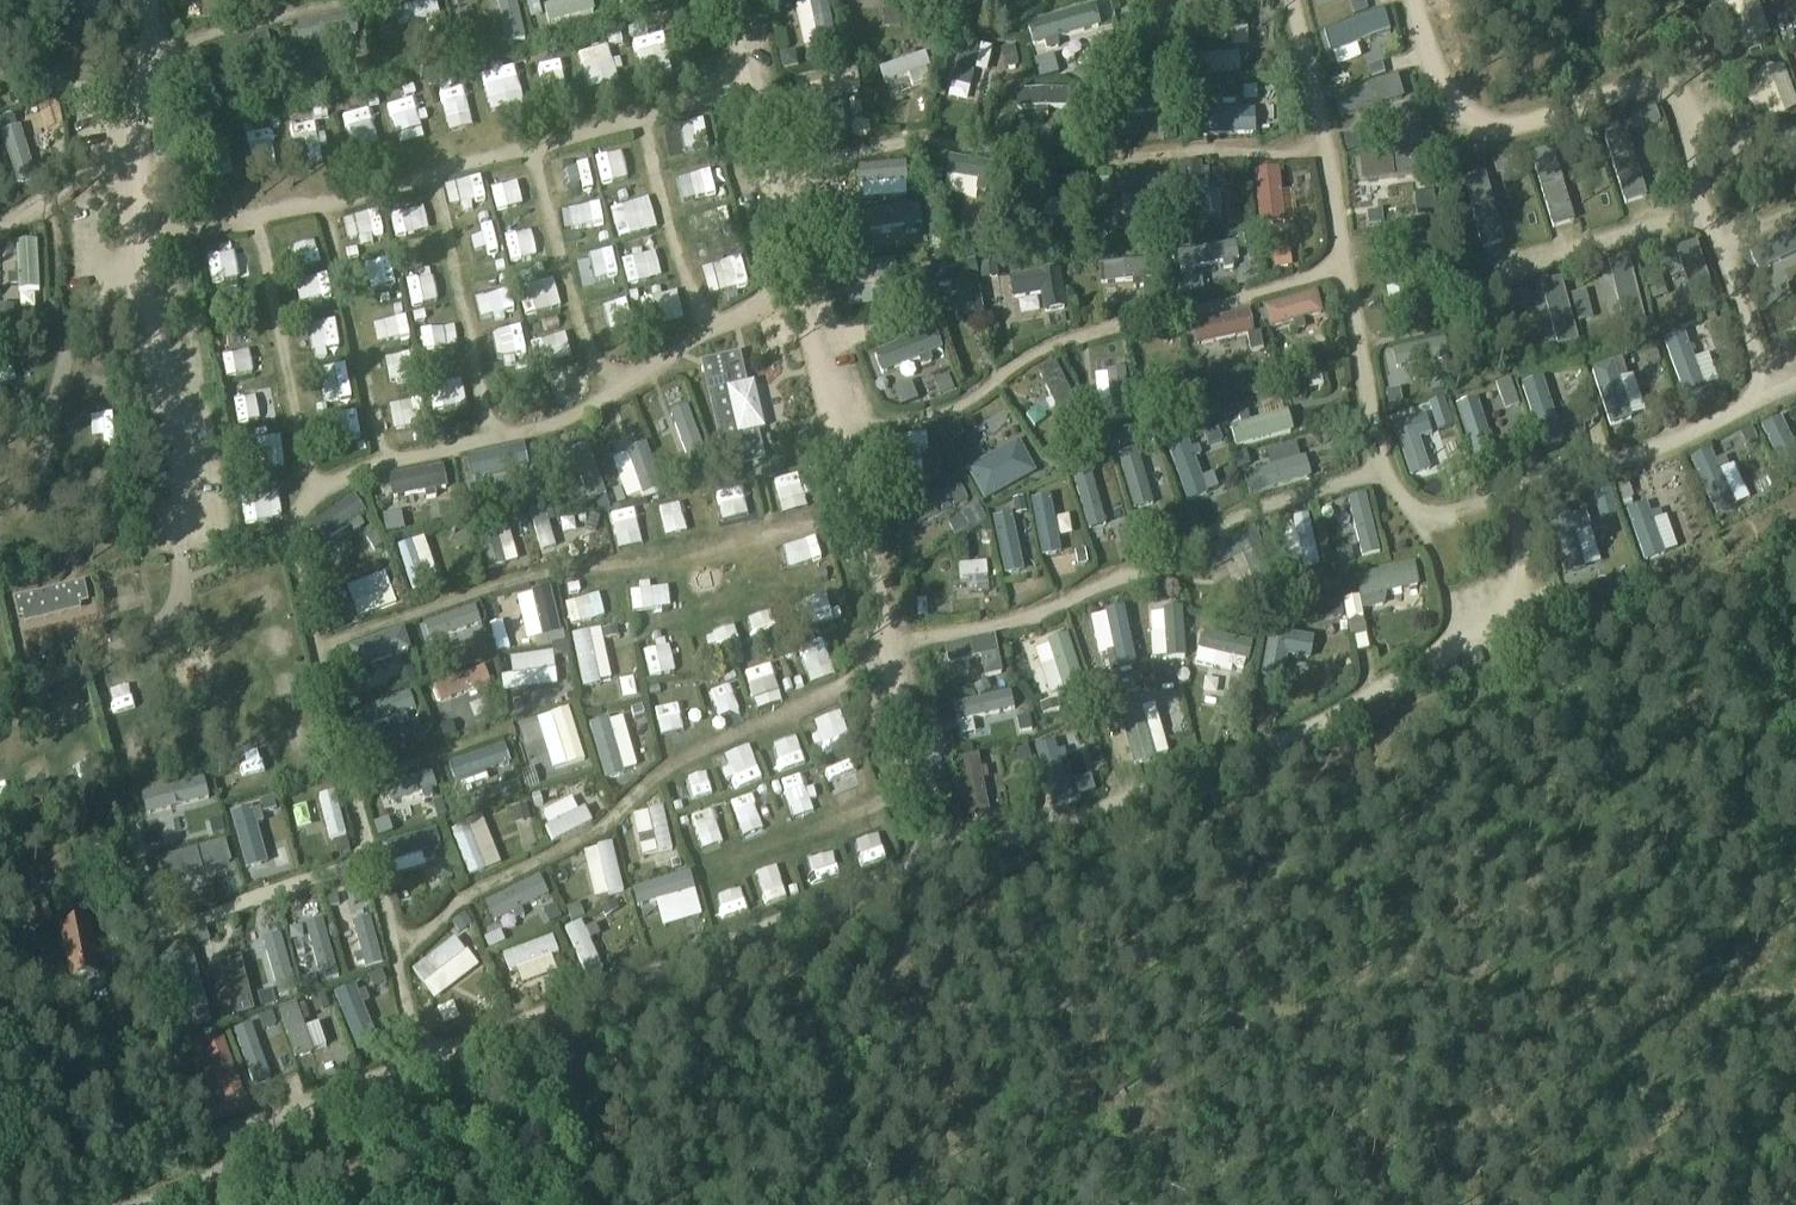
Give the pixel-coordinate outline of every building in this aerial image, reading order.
[(507,46),(525,42),(515,0),(496,0),(507,46)] [(544,10),(548,26),(593,14),(589,0),(579,0),(544,10)] [(625,12),(662,0),(621,0),(625,12)] [(809,3),(809,5),(809,6),(818,46),(819,54),(836,51),(826,0),(821,0),(809,3)] [(1780,39),(1795,33),(1795,25),(1788,2),(1787,0),(1766,0),(1780,39)] [(435,1),(394,13),(398,27),(439,16),(435,1)] [(1031,26),(1027,27),(1033,47),(1044,44),(1056,41),(1100,28),(1094,8),(1089,10),(1031,26)] [(1390,34),(1383,14),(1324,34),(1331,55),(1359,46),(1359,44),(1390,34)] [(351,19),(299,29),(304,51),(356,40),(351,19)] [(963,43),(952,84),(969,89),(974,71),(980,47),(963,43)] [(1787,56),(1795,81),(1795,52),(1787,56)] [(925,55),(879,71),(884,85),(908,77),(926,70),(929,69),(925,55)] [(1238,56),(1193,60),(1195,77),(1239,73),(1238,56)] [(549,91),(564,88),(560,63),(544,66),(549,91)] [(492,108),(516,103),(508,65),(483,70),(492,108)] [(856,68),(795,82),(800,107),(860,93),(861,93),(856,68)] [(1108,82),(1101,72),(1087,81),(1095,92),(1108,82)] [(1398,77),(1334,96),(1340,117),(1404,98),(1398,77)] [(1255,82),(1238,81),(1238,95),(1255,96),(1255,82)] [(1016,92),(1016,110),(1035,110),(1047,110),(1069,110),(1069,92),(1016,92)] [(388,106),(393,145),(422,141),(417,102),(388,106)] [(1641,115),(1645,129),(1659,124),(1654,110),(1641,115)] [(1254,112),(1189,115),(1190,138),(1255,135),(1254,112)] [(250,155),(277,153),(275,127),(248,129),(250,155)] [(19,130),(1,135),(17,186),(35,181),(35,180),(19,130)] [(1580,151),(1593,147),(1589,133),(1576,137),(1580,151)] [(1624,135),(1605,141),(1624,206),(1643,200),(1624,135)] [(618,153),(595,156),(599,180),(621,177),(618,153)] [(1427,155),(1360,162),(1363,183),(1430,175),(1427,155)] [(1509,173),(1523,169),(1519,155),(1505,159),(1509,173)] [(1552,158),(1533,164),(1552,229),(1571,223),(1552,158)] [(948,160),(945,177),(946,178),(988,185),(995,186),(998,169),(948,160)] [(1200,165),(1179,166),(1182,225),(1203,224),(1200,165)] [(906,167),(858,170),(860,189),(862,189),(906,186),(908,186),(906,167)] [(1278,170),(1254,172),(1260,228),(1286,225),(1280,169),(1278,170)] [(1122,179),(1122,202),(1145,202),(1145,223),(1167,223),(1167,179),(1122,179)] [(1483,179),(1464,184),(1483,249),(1502,244),(1483,179)] [(1303,180),(1286,184),(1290,201),(1306,198),(1303,180)] [(1036,187),(1035,202),(1081,205),(1082,190),(1036,187)] [(918,208),(867,214),(868,230),(869,233),(904,229),(915,228),(921,227),(918,208)] [(1749,254),(1751,260),(1757,273),(1795,255),(1795,232),(1749,254)] [(299,274),(320,268),(312,241),(291,248),(299,274)] [(37,245),(15,246),(17,278),(18,287),(17,288),(18,293),(18,294),(39,293),(39,292),(37,245)] [(1235,245),(1178,254),(1180,272),(1224,264),(1233,263),(1238,262),(1235,245)] [(1694,245),(1673,252),(1690,301),(1694,314),(1715,307),(1709,290),(1694,245)] [(212,246),(211,270),(230,271),(231,246),(212,246)] [(361,266),(369,296),(395,289),(386,259),(361,266)] [(1628,261),(1607,266),(1618,309),(1623,330),(1644,325),(1641,311),(1628,261)] [(978,281),(975,262),(922,272),(926,290),(949,286),(951,296),(958,295),(962,317),(982,314),(976,281),(978,281)] [(737,263),(703,275),(714,302),(747,290),(737,263)] [(1151,263),(1099,267),(1101,286),(1153,281),(1151,263)] [(887,266),(844,272),(847,287),(859,286),(888,282),(889,282),(887,266)] [(1647,288),(1661,283),(1657,270),(1642,275),(1647,288)] [(1057,274),(1006,283),(1010,301),(1040,296),(1045,319),(1064,315),(1057,274)] [(646,322),(665,318),(656,280),(638,284),(646,322)] [(1559,280),(1539,286),(1541,294),(1557,349),(1577,343),(1564,297),(1559,280)] [(323,289),(300,299),(310,321),(333,311),(323,289)] [(1765,312),(1778,306),(1772,292),(1759,298),(1765,312)] [(1573,311),(1588,307),(1584,293),(1570,297),(1573,311)] [(1317,294),(1264,309),(1270,331),(1302,321),(1322,315),(1323,315),(1317,294)] [(1512,295),(1499,300),(1503,313),(1516,309),(1512,295)] [(1250,315),(1194,326),(1198,348),(1247,338),(1254,337),(1250,315)] [(387,345),(408,339),(402,318),(381,324),(387,345)] [(1710,340),(1724,334),(1719,322),(1705,328),(1710,340)] [(936,333),(874,357),(882,374),(943,351),(936,333)] [(1683,335),(1662,343),(1684,399),(1704,391),(1703,388),(1693,362),(1683,335)] [(1444,343),(1392,354),(1396,371),(1448,361),(1444,343)] [(247,355),(221,357),(223,382),(249,381),(247,355)] [(739,357),(700,366),(707,397),(716,433),(725,472),(763,463),(756,433),(761,432),(751,386),(745,387),(739,357)] [(1055,366),(1037,375),(1050,402),(1055,411),(1059,419),(1076,410),(1055,366)] [(1613,367),(1592,373),(1610,428),(1631,422),(1630,419),(1618,383),(1613,367)] [(1125,372),(1107,373),(1107,376),(1111,421),(1130,419),(1125,372)] [(1184,374),(1166,375),(1169,406),(1169,415),(1170,425),(1188,423),(1184,374)] [(1305,377),(1306,395),(1320,394),(1318,375),(1305,377)] [(1514,395),(1509,381),(1495,386),(1500,400),(1514,395)] [(1540,381),(1520,388),(1541,449),(1561,442),(1540,381)] [(1430,416),(1445,411),(1442,401),(1427,406),(1430,416)] [(1475,402),(1454,409),(1473,466),(1494,460),(1475,402)] [(382,428),(397,426),(399,438),(419,435),(414,405),(379,411),(382,428)] [(1239,426),(1230,428),(1236,449),(1293,433),(1287,412),(1249,423),(1240,425),(1239,426)] [(1598,424),(1594,412),(1580,417),(1584,429),(1598,424)] [(1424,417),(1392,428),(1410,479),(1428,473),(1418,440),(1430,436),(1424,417)] [(1760,430),(1785,478),(1795,473),(1795,453),(1779,420),(1760,430)] [(691,426),(675,432),(682,451),(690,471),(705,465),(691,426)] [(979,439),(983,451),(1002,444),(997,432),(979,439)] [(926,436),(884,442),(886,455),(911,451),(919,451),(927,450),(926,436)] [(1187,440),(1168,447),(1187,502),(1207,495),(1187,440)] [(984,503),(1036,474),(1018,442),(966,471),(984,503)] [(587,447),(571,453),(589,503),(606,497),(587,447)] [(647,448),(627,455),(628,458),(641,497),(642,499),(662,493),(647,448)] [(524,449),(468,461),(472,481),(528,470),(524,449)] [(1137,452),(1118,457),(1133,511),(1152,506),(1137,452)] [(1709,455),(1689,464),(1715,519),(1735,509),(1734,507),(1718,474),(1714,465),(1709,455)] [(1271,468),(1244,476),(1250,497),(1311,478),(1305,458),(1300,460),(1271,468)] [(443,469),(388,478),(392,500),(424,495),(435,494),(447,492),(443,469)] [(1089,476),(1073,480),(1086,523),(1088,531),(1104,526),(1094,492),(1089,476)] [(961,488),(910,512),(918,528),(968,504),(961,488)] [(1611,501),(1608,489),(1590,494),(1594,506),(1611,501)] [(724,518),(749,512),(746,495),(720,500),(724,518)] [(311,525),(309,526),(320,542),(321,541),(347,524),(357,518),(363,514),(353,498),(311,525)] [(1364,498),(1347,503),(1362,560),(1379,555),(1364,498)] [(1048,499),(1030,502),(1040,558),(1058,555),(1048,499)] [(541,507),(528,510),(541,552),(555,548),(548,524),(545,514),(542,506),(541,507)] [(659,507),(660,536),(681,536),(680,506),(659,507)] [(987,525),(978,506),(960,514),(970,533),(987,525)] [(1646,507),(1626,514),(1644,565),(1664,558),(1663,555),(1652,524),(1649,517),(1646,507)] [(1568,520),(1565,510),(1544,516),(1562,578),(1583,572),(1583,571),(1573,536),(1587,531),(1583,516),(1568,520)] [(1011,517),(992,521),(1003,576),(1022,572),(1011,517)] [(1307,517),(1293,520),(1296,535),(1302,559),(1304,568),(1319,565),(1307,517)] [(493,527),(476,531),(488,573),(504,568),(493,527)] [(1257,532),(1206,555),(1213,572),(1244,558),(1258,587),(1276,578),(1263,549),(1264,548),(1257,532)] [(411,544),(397,549),(412,595),(427,590),(411,544)] [(985,565),(958,565),(958,580),(986,580),(985,565)] [(1416,567),(1357,580),(1362,602),(1389,596),(1420,589),(1416,567)] [(384,575),(346,590),(353,607),(391,592),(384,575)] [(1259,588),(1264,599),(1282,591),(1277,580),(1259,588)] [(600,589),(564,591),(565,619),(602,617),(600,589)] [(550,591),(531,595),(532,596),(541,638),(541,639),(541,640),(560,636),(550,591)] [(17,598),(30,663),(48,659),(35,594),(17,598)] [(504,595),(506,621),(531,620),(529,594),(504,595)] [(1342,601),(1319,605),(1321,622),(1345,619),(1342,601)] [(1252,617),(1253,606),(1234,604),(1233,615),(1252,617)] [(475,608),(424,626),(430,644),(481,625),(475,608)] [(1181,611),(1163,613),(1164,635),(1166,657),(1167,662),(1185,660),(1181,611)] [(829,612),(808,614),(809,630),(830,629),(829,612)] [(1123,612),(1106,616),(1106,617),(1114,653),(1117,668),(1117,670),(1135,667),(1134,665),(1123,612)] [(1106,619),(1089,623),(1099,669),(1109,666),(1112,685),(1138,680),(1135,668),(1117,671),(1106,619)] [(403,632),(349,651),(357,674),(386,664),(398,660),(411,655),(403,632)] [(661,636),(667,677),(691,673),(685,632),(661,636)] [(1271,632),(1262,678),(1284,682),(1288,658),(1311,662),(1315,640),(1271,632)] [(589,633),(572,636),(583,690),(599,686),(600,686),(599,683),(589,638),(589,633)] [(1205,635),(1201,653),(1230,660),(1244,663),(1249,664),(1254,647),(1205,635)] [(828,636),(808,637),(809,653),(829,652),(828,636)] [(1068,636),(1048,643),(1049,647),(1063,691),(1064,694),(1085,687),(1068,636)] [(946,649),(944,650),(948,667),(980,660),(984,680),(1001,677),(993,639),(946,649)] [(1046,650),(1026,657),(1049,720),(1069,712),(1046,650)] [(554,654),(510,659),(510,660),(512,676),(554,671),(556,671),(554,659),(554,654)] [(753,698),(778,690),(770,667),(746,675),(753,698)] [(483,669),(434,689),(440,706),(490,686),(483,669)] [(701,684),(710,725),(733,720),(724,679),(701,684)] [(633,681),(616,684),(619,700),(635,697),(633,681)] [(1207,682),(1204,709),(1222,711),(1225,684),(1207,682)] [(665,718),(688,714),(684,688),(660,692),(665,718)] [(409,694),(353,715),(360,732),(416,711),(409,694)] [(1011,694),(956,705),(960,723),(992,717),(1004,715),(1015,712),(1011,694)] [(1143,709),(1121,715),(1136,768),(1157,762),(1157,759),(1143,709)] [(568,711),(551,716),(567,766),(567,767),(584,762),(568,711)] [(608,722),(589,728),(605,783),(624,777),(608,722)] [(1055,745),(1036,751),(1055,806),(1073,800),(1055,745)] [(505,748),(453,766),(459,784),(511,765),(505,748)] [(741,748),(726,750),(733,790),(748,788),(741,748)] [(979,759),(957,763),(968,820),(990,816),(979,759)] [(837,794),(856,786),(847,766),(828,774),(837,794)] [(431,773),(386,789),(392,805),(437,790),(431,773)] [(203,782),(141,797),(146,818),(208,802),(203,782)] [(334,796),(319,799),(330,842),(345,838),(334,796)] [(729,844),(716,804),(682,815),(694,855),(729,844)] [(251,810),(231,816),(246,870),(266,864),(256,826),(252,813),(251,810)] [(549,827),(545,830),(552,844),(590,825),(583,810),(577,813),(549,827)] [(662,812),(648,815),(657,854),(657,855),(671,851),(662,812)] [(466,827),(451,833),(469,877),(470,879),(485,873),(467,826),(466,827)] [(435,834),(386,847),(391,866),(394,865),(422,858),(433,855),(440,853),(435,834)] [(224,846),(162,863),(167,884),(230,866),(224,846)] [(598,850),(597,851),(608,897),(621,894),(610,847),(598,850)] [(689,876),(635,892),(640,909),(657,904),(694,893),(689,876)] [(539,878),(485,906),(494,924),(512,915),(521,911),(549,897),(539,878)] [(734,883),(704,890),(716,938),(746,930),(734,883)] [(757,893),(759,910),(786,906),(784,890),(757,893)] [(460,916),(447,928),(460,941),(473,929),(460,916)] [(370,920),(352,925),(361,956),(363,966),(365,971),(383,967),(370,920)] [(323,923),(305,927),(321,985),(338,980),(323,923)] [(98,974),(87,924),(60,930),(70,980),(98,974)] [(581,924),(565,932),(587,979),(603,972),(603,971),(589,943),(589,942),(584,932),(584,931),(581,924)] [(280,938),(262,943),(279,1000),(296,995),(280,938)] [(552,940),(504,958),(507,967),(510,974),(517,971),(520,970),(534,965),(551,958),(558,956),(552,940)] [(455,941),(413,973),(422,985),(423,987),(465,955),(464,954),(455,941)] [(192,958),(175,963),(190,1014),(207,1009),(192,958)] [(240,960),(219,965),(232,1019),(253,1014),(240,960)] [(354,988),(334,996),(357,1051),(377,1043),(354,988)] [(295,1005),(277,1011),(294,1061),(312,1055),(312,1054),(304,1031),(302,1025),(297,1010),(297,1009),(295,1005)] [(451,1008),(436,1016),(444,1032),(459,1024),(451,1008)] [(250,1026),(233,1032),(253,1088),(270,1082),(250,1026)] [(223,1041),(202,1049),(223,1104),(243,1096),(223,1041)]
